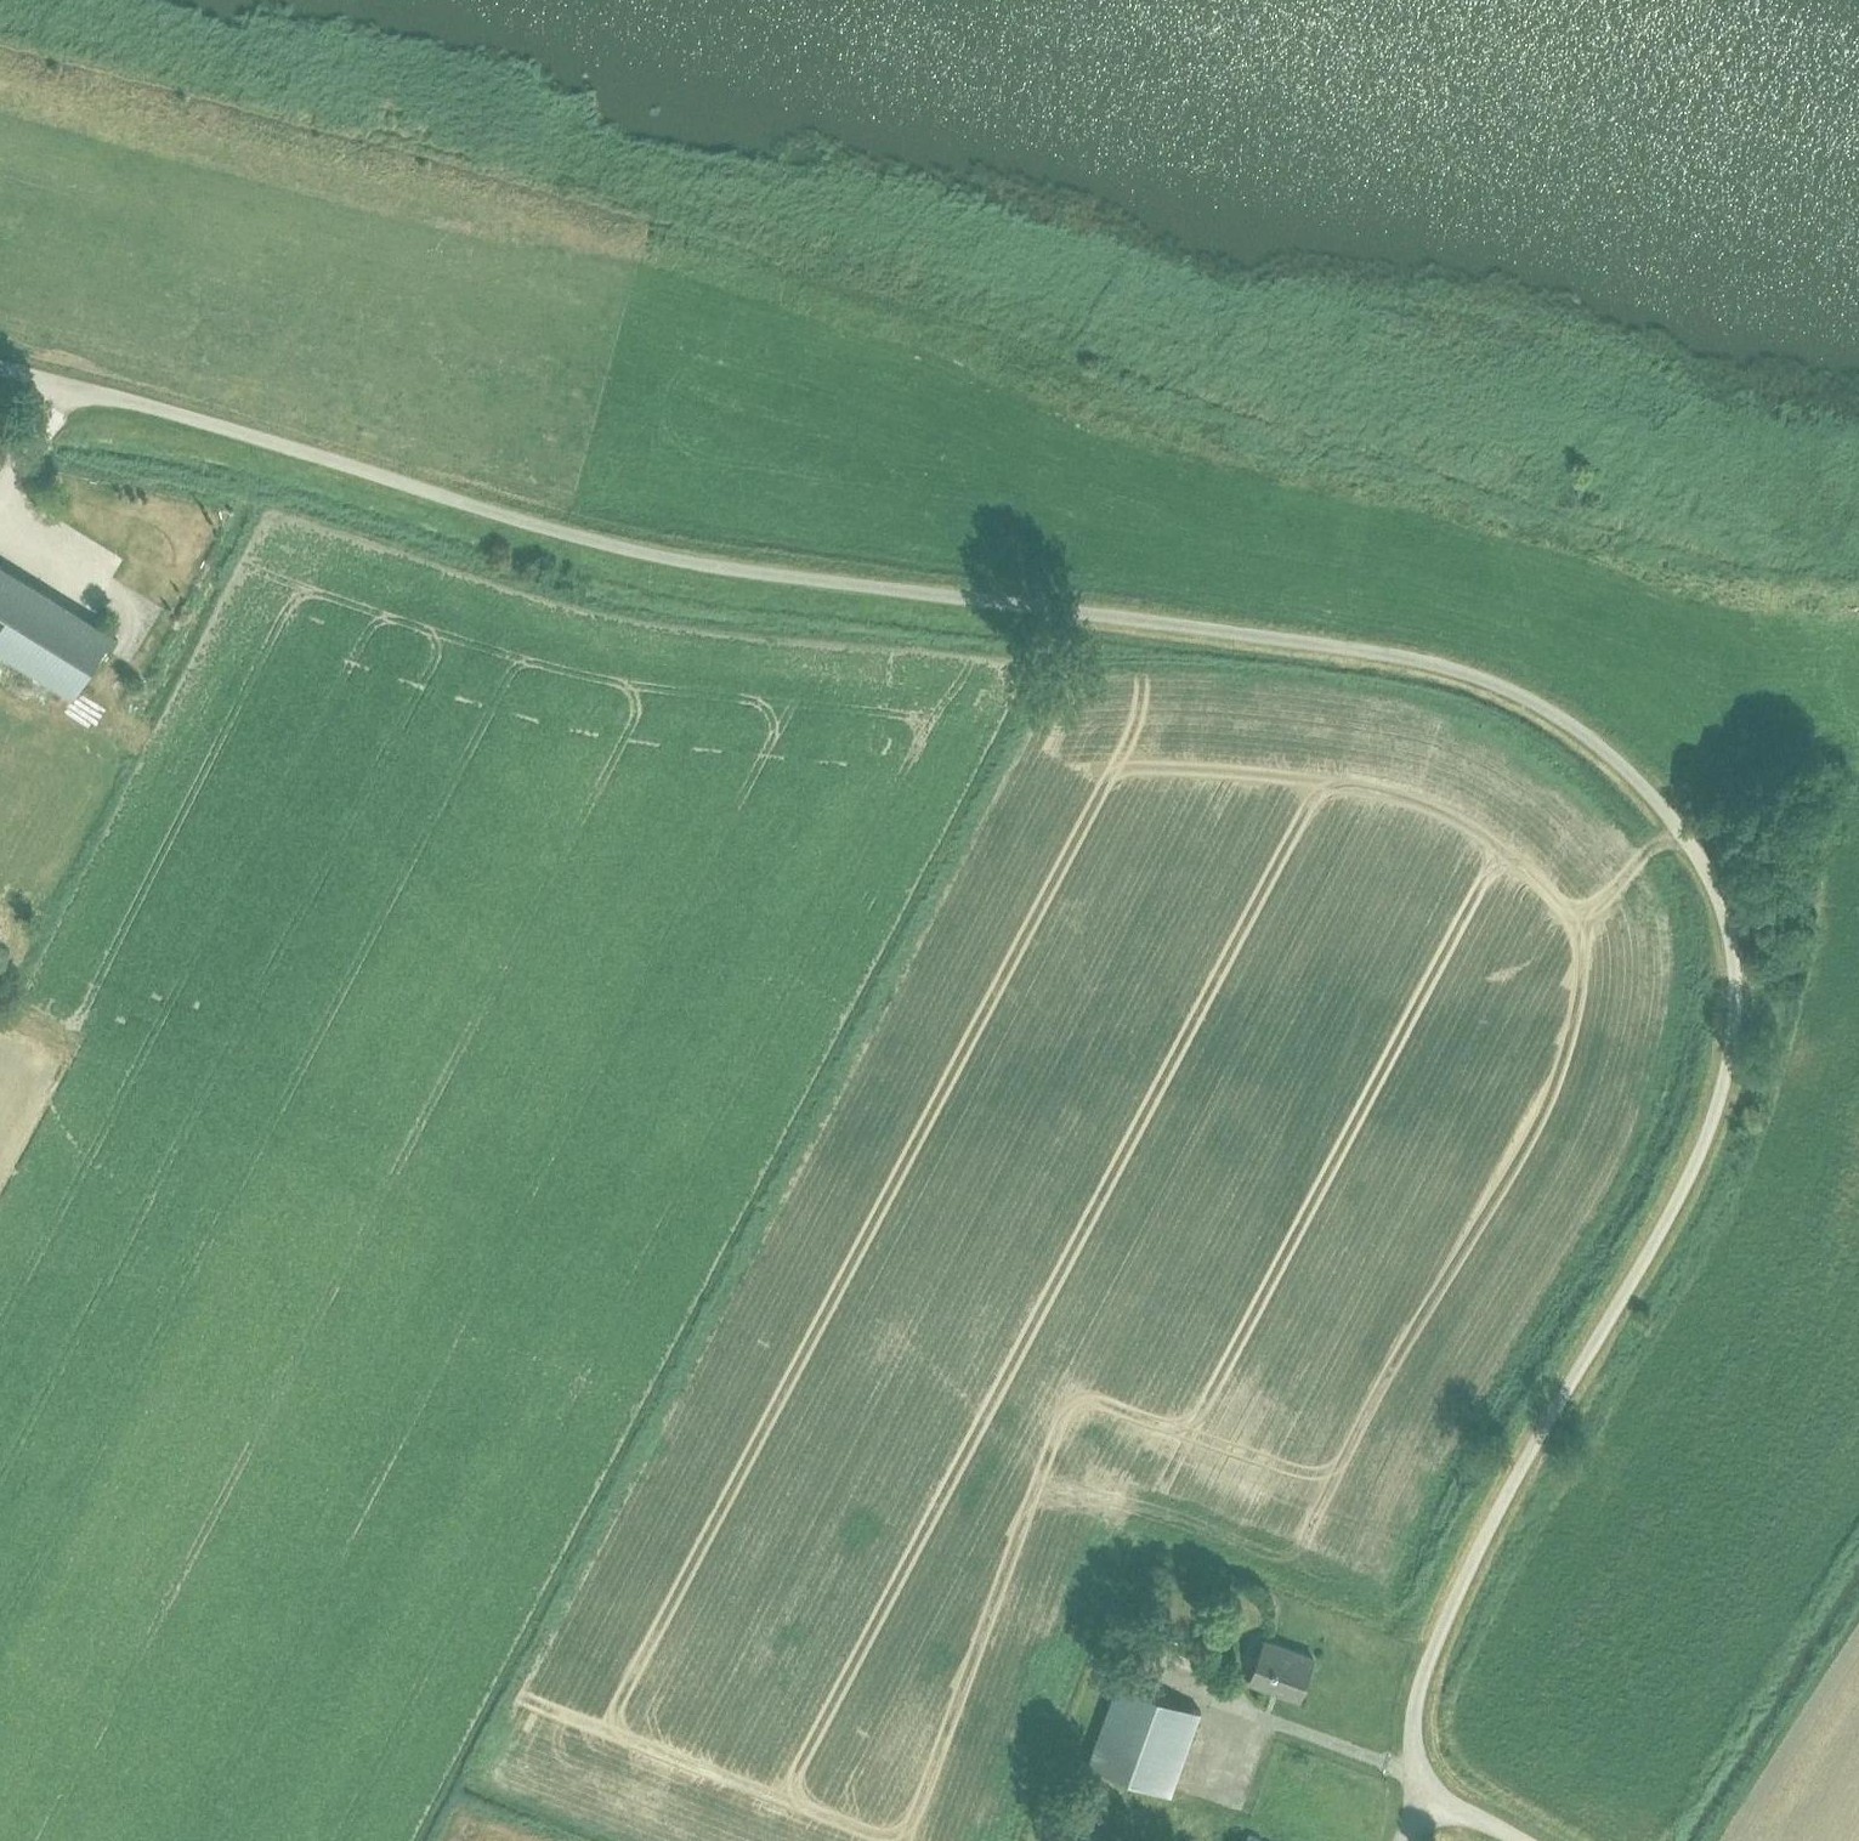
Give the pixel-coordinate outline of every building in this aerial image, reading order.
[(76,694),(114,632),(0,561),(0,647),(76,694)] [(1300,1699),(1316,1657),(1267,1639),(1251,1680),(1300,1699)] [(1171,1777),(1197,1709),(1117,1678),(1090,1745),(1171,1777)] [(1246,1840),(1260,1840),(1262,1837),(1250,1832),(1246,1840)]
